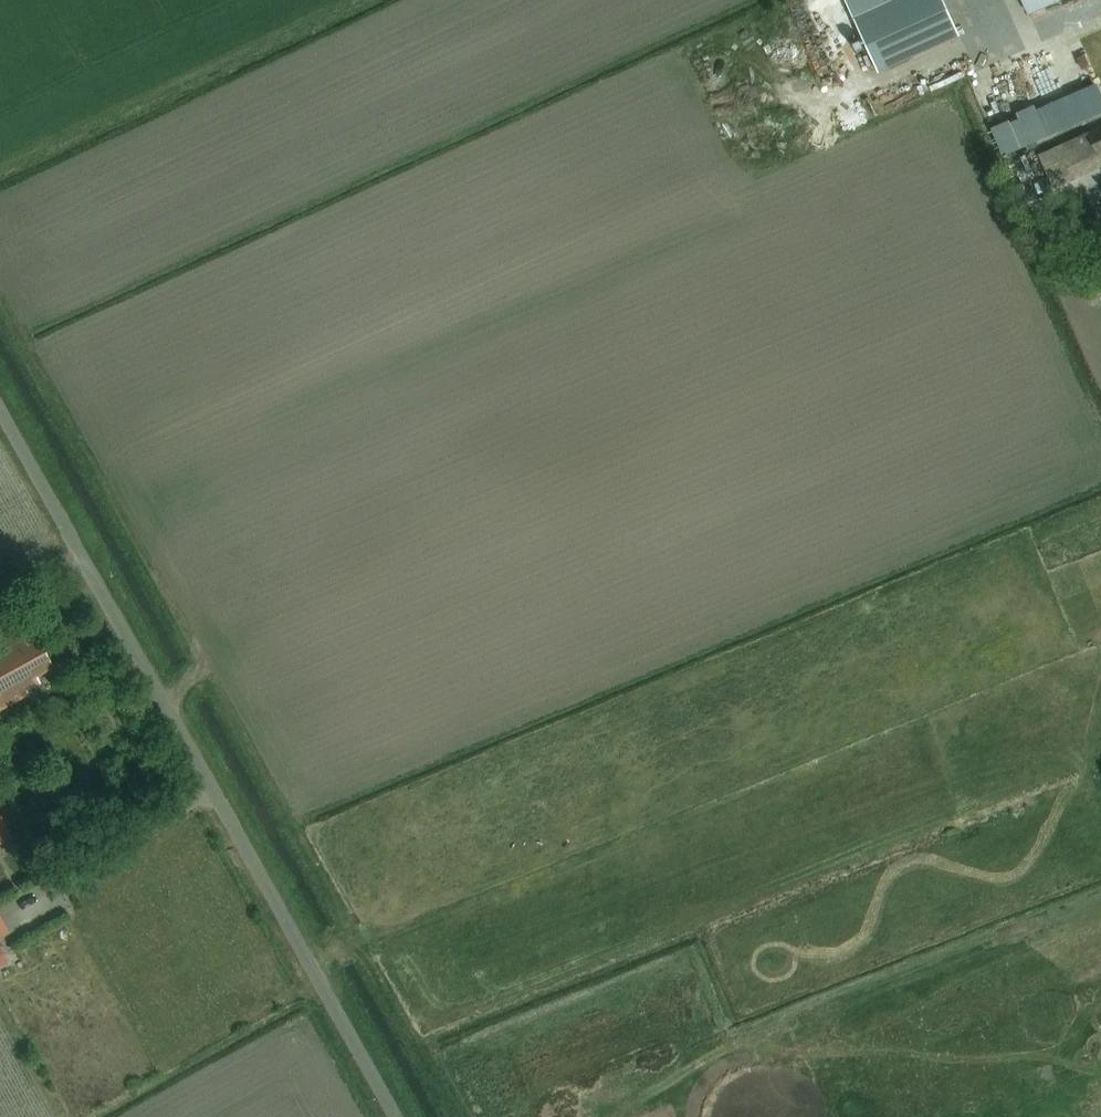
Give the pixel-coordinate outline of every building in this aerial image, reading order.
[(881,0),(844,0),(851,14),(881,0)] [(851,14),(878,74),(960,37),(943,0),(881,0),(851,14)] [(1030,15),(1062,0),(1023,0),(1030,15)] [(1086,134),(1090,142),(1093,148),(1094,149),(1094,151),(1097,156),(1097,157),(1100,155),(1100,128),(1086,134)] [(37,642),(27,648),(19,634),(0,645),(0,710),(25,697),(22,693),(35,686),(31,680),(52,668),(37,642)] [(0,819),(0,845),(11,838),(0,819)]
